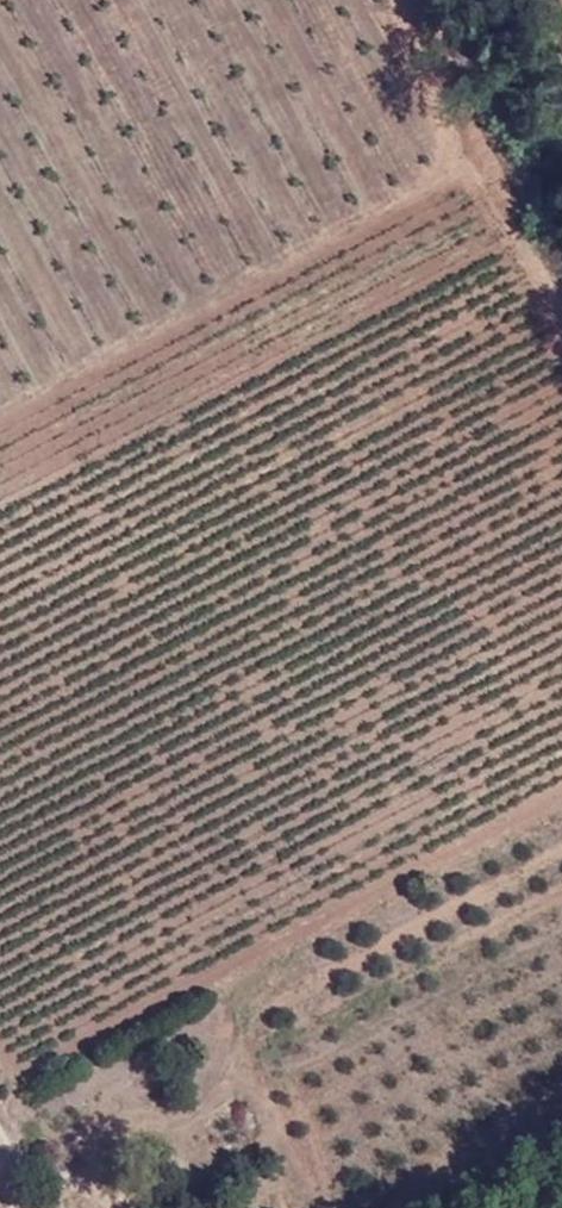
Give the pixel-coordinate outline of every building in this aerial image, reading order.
[(45,1207),(60,1207),(45,1187),(34,1194),(45,1207)]
